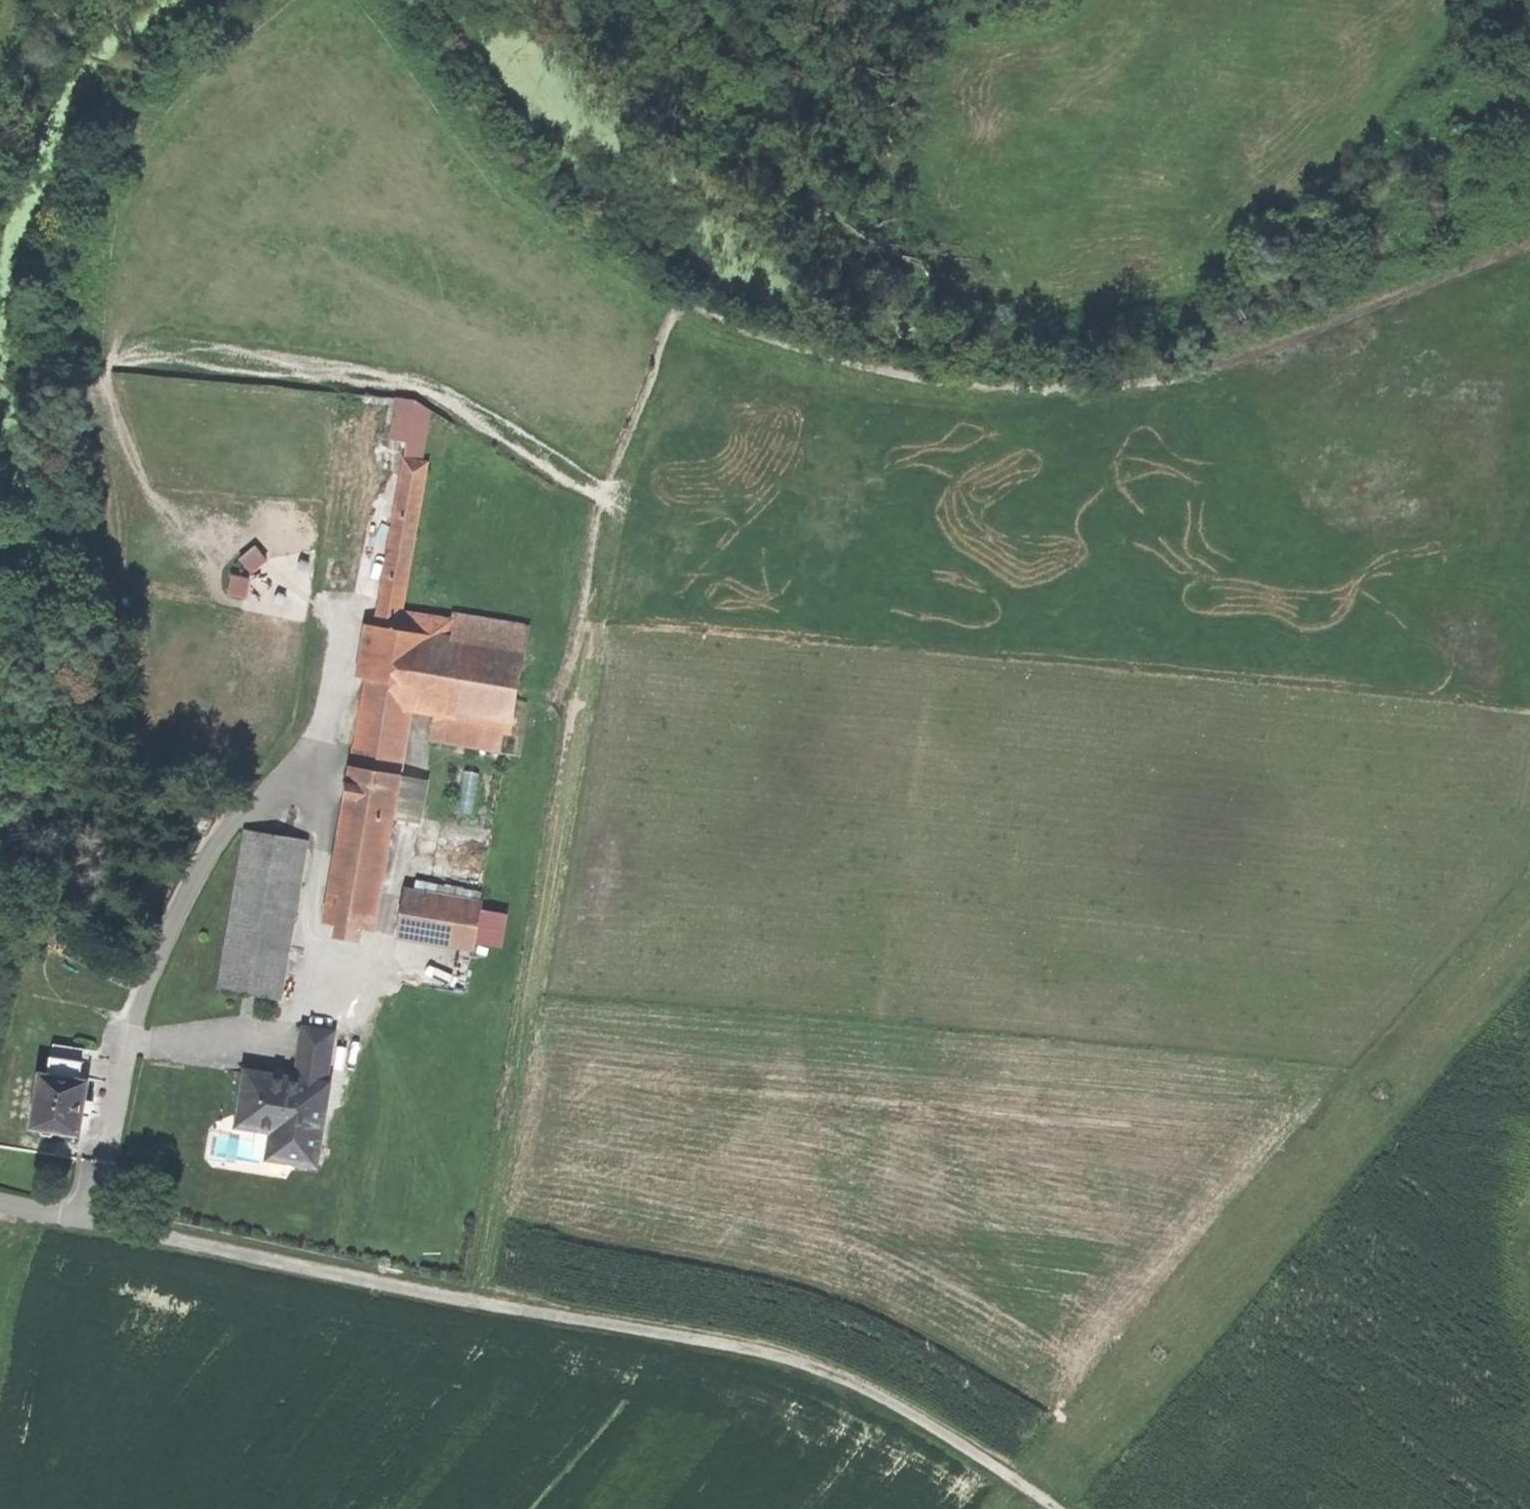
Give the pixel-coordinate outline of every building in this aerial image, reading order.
[(406,442),(326,921),(372,929),(411,708),(509,723),(526,626),(453,614),(451,619),(403,611),(428,462),(422,461),(430,410),(413,400),(398,398),(391,439),(406,442)] [(244,596),(248,576),(232,573),(228,593),(244,596)] [(221,988),(279,998),(305,840),(247,830),(221,988)] [(479,904),(404,892),(397,934),(472,947),(479,904)] [(288,1160),(317,1165),(330,1083),(328,1083),(337,1033),(305,1027),(297,1078),(287,1077),(286,1082),(269,1080),(271,1074),(246,1069),(237,1124),(273,1130),(293,1133),(288,1160)] [(65,1131),(79,1133),(87,1081),(80,1080),(83,1061),(52,1057),(49,1075),(41,1074),(33,1126),(39,1127),(41,1134),(52,1135),(56,1130),(65,1131)] [(287,1077),(271,1074),(269,1080),(286,1082),(287,1077)] [(280,1159),(288,1160),(293,1133),(273,1130),(268,1157),(280,1159)]
